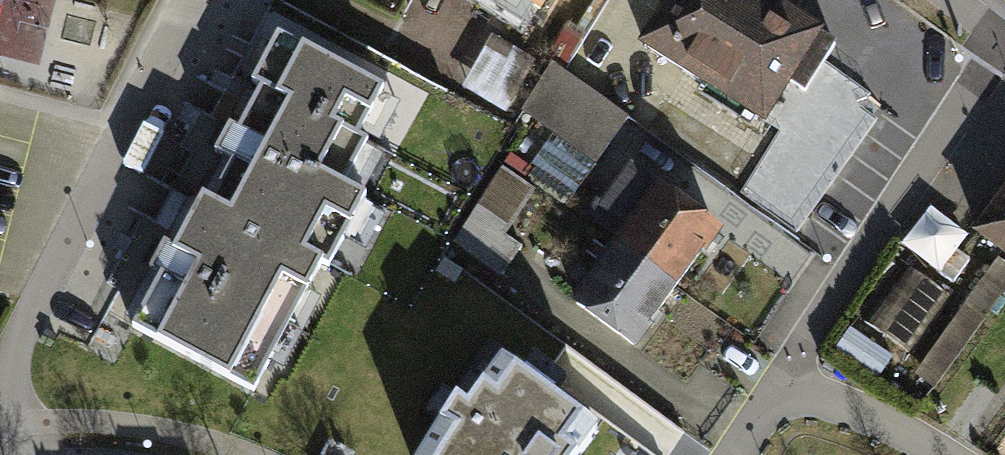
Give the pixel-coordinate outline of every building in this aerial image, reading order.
[(520,23),(531,6),(539,11),(545,0),(481,0),(520,23)] [(632,40),(779,131),(737,193),(796,234),(877,119),(862,106),(871,93),(822,62),(832,43),(818,33),(824,23),(785,0),(658,0),(632,40)] [(359,195),(340,185),(363,141),(353,136),(378,88),(270,33),(260,53),(245,81),(255,86),(249,96),(233,128),(226,124),(220,137),(211,153),(227,161),(206,201),(195,195),(168,246),(161,242),(153,257),(148,267),(157,273),(129,325),(248,389),(317,261),(321,263),(359,195)] [(629,116),(550,64),(518,111),(597,164),(629,116)] [(535,186),(501,164),(452,242),(502,274),(523,242),(506,231),(535,186)] [(600,251),(563,302),(633,352),(655,321),(649,317),(715,225),(632,165),(599,211),(593,219),(613,233),(600,251)] [(1003,186),(972,224),(1004,251),(1004,183),(1003,186)] [(997,259),(914,374),(934,388),(1004,289),(1004,265),(997,259)] [(899,265),(863,319),(909,350),(946,296),(899,265)] [(890,356),(849,330),(836,350),(877,377),(890,356)] [(596,416),(498,347),(464,393),(450,387),(438,409),(412,454),(568,454),(596,416)]
